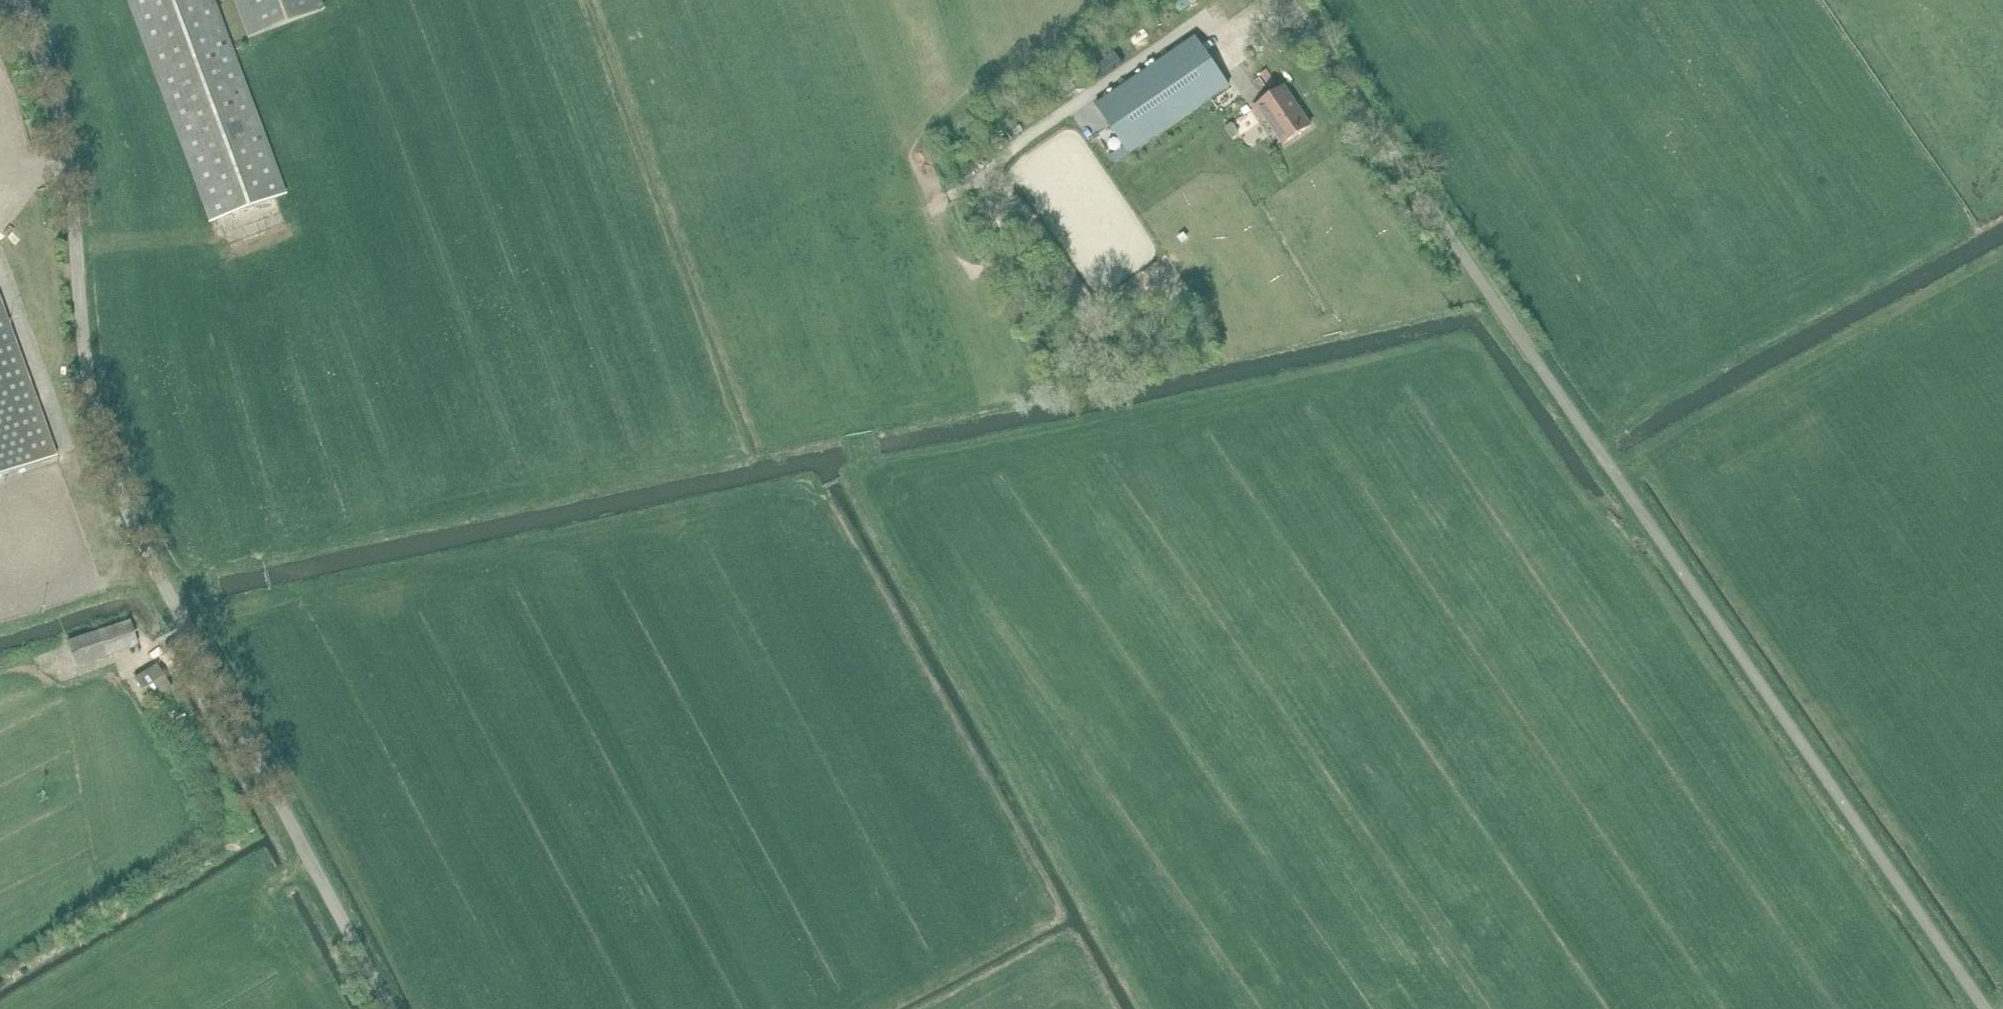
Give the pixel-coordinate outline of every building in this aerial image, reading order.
[(259,204),(285,195),(213,0),(128,0),(210,222),(259,204)] [(301,19),(325,11),(321,0),(234,0),(248,38),(301,19)] [(1196,37),(1097,105),(1124,146),(1111,155),(1117,163),(1130,154),(1229,87),(1222,77),(1200,43),(1196,37)] [(1285,88),(1254,108),(1263,121),(1266,119),(1283,145),(1311,126),(1285,88)] [(1232,123),(1225,128),(1232,137),(1238,133),(1232,123)] [(0,300),(0,477),(57,457),(0,300)] [(76,667),(77,667),(137,646),(128,623),(88,636),(68,643),(76,667)] [(149,705),(173,690),(156,664),(132,679),(149,705)]
